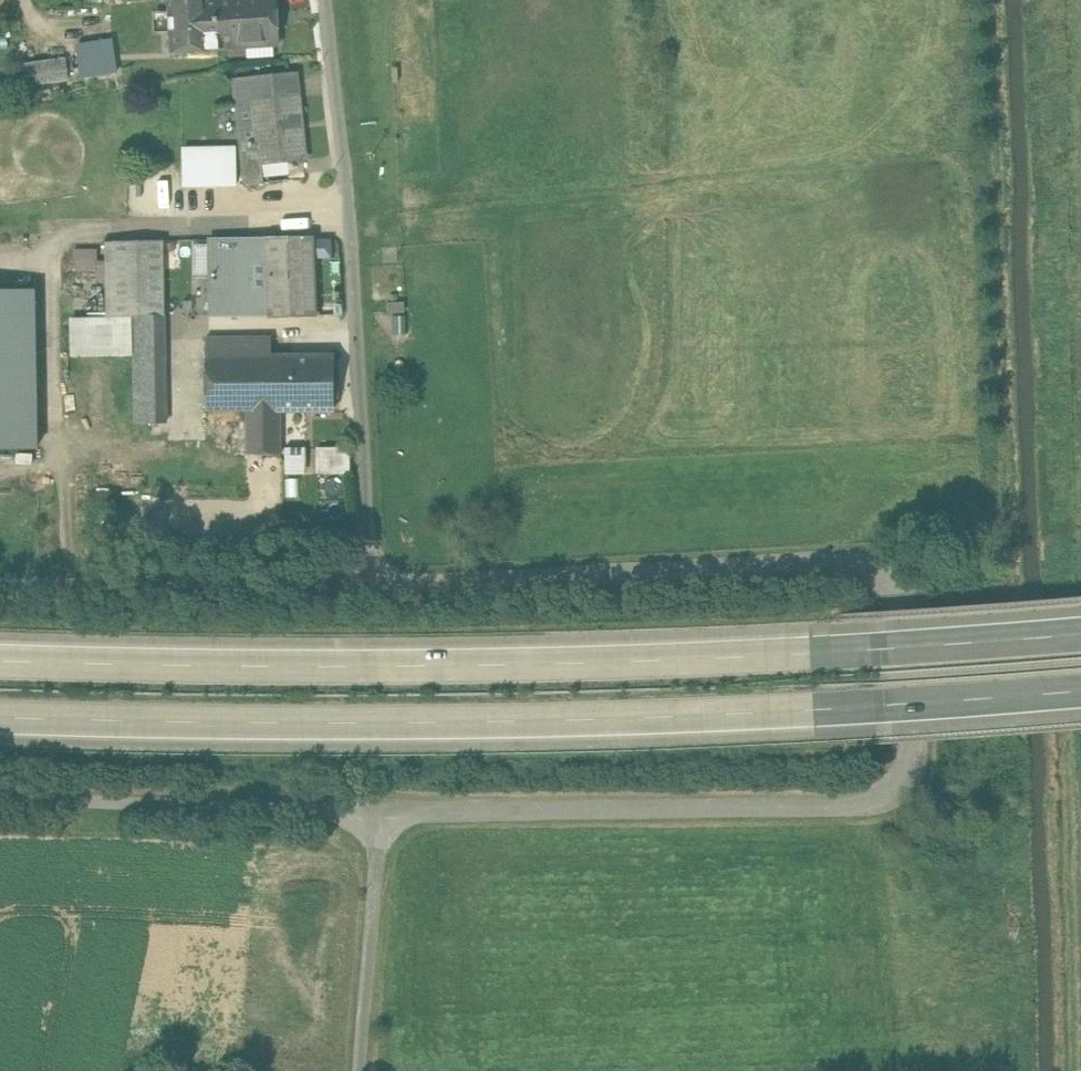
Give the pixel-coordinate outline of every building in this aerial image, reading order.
[(172,53),(209,49),(209,48),(218,48),(216,0),(170,0),(172,53)] [(218,48),(278,44),(276,0),(216,0),(218,48)] [(116,37),(78,40),(80,75),(119,72),(116,37)] [(23,66),(27,93),(70,87),(67,59),(23,66)] [(295,73),(233,80),(240,145),(260,143),(262,164),(304,159),(295,73)] [(260,143),(240,145),(244,185),(264,183),(262,164),(260,143)] [(238,185),(238,145),(183,144),(183,185),(238,185)] [(311,238),(266,239),(269,311),(269,316),(314,315),(311,238)] [(333,238),(318,238),(318,255),(333,255),(333,238)] [(266,239),(211,240),(212,263),(213,263),(215,313),(269,311),(266,239)] [(107,242),(107,317),(133,316),(133,315),(164,315),(164,316),(165,316),(164,240),(107,242)] [(0,291),(0,448),(38,448),(36,291),(0,291)] [(133,316),(134,355),(136,423),(167,422),(164,316),(164,315),(133,315),(133,316)] [(133,316),(107,317),(70,317),(71,356),(134,355),(133,316)] [(272,356),(272,337),(206,338),(206,357),(272,356)] [(272,356),(206,357),(207,410),(248,410),(248,454),(281,454),(281,410),(283,410),(282,356),(272,356)] [(333,410),(333,356),(282,356),(283,410),(333,410)] [(286,473),(351,471),(350,444),(286,446),(286,473)]
